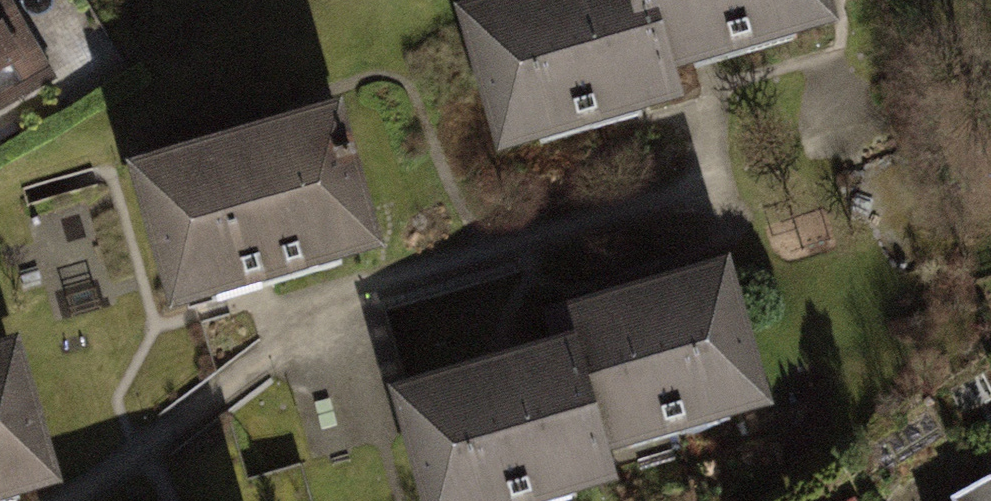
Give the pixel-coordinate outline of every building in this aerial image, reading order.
[(447,12),(484,158),(659,113),(652,83),(630,0),(494,0),(447,12)] [(652,83),(825,38),(815,0),(630,0),(652,83)] [(46,91),(0,9),(0,117),(46,91)] [(376,258),(340,114),(135,167),(171,310),(376,258)] [(759,420),(721,273),(546,319),(555,355),(584,465),(759,420)] [(16,355),(0,360),(0,500),(46,500),(55,499),(16,355)] [(387,399),(414,500),(558,500),(591,492),(584,465),(555,355),(387,399)] [(962,500),(990,500),(990,483),(962,500)]
